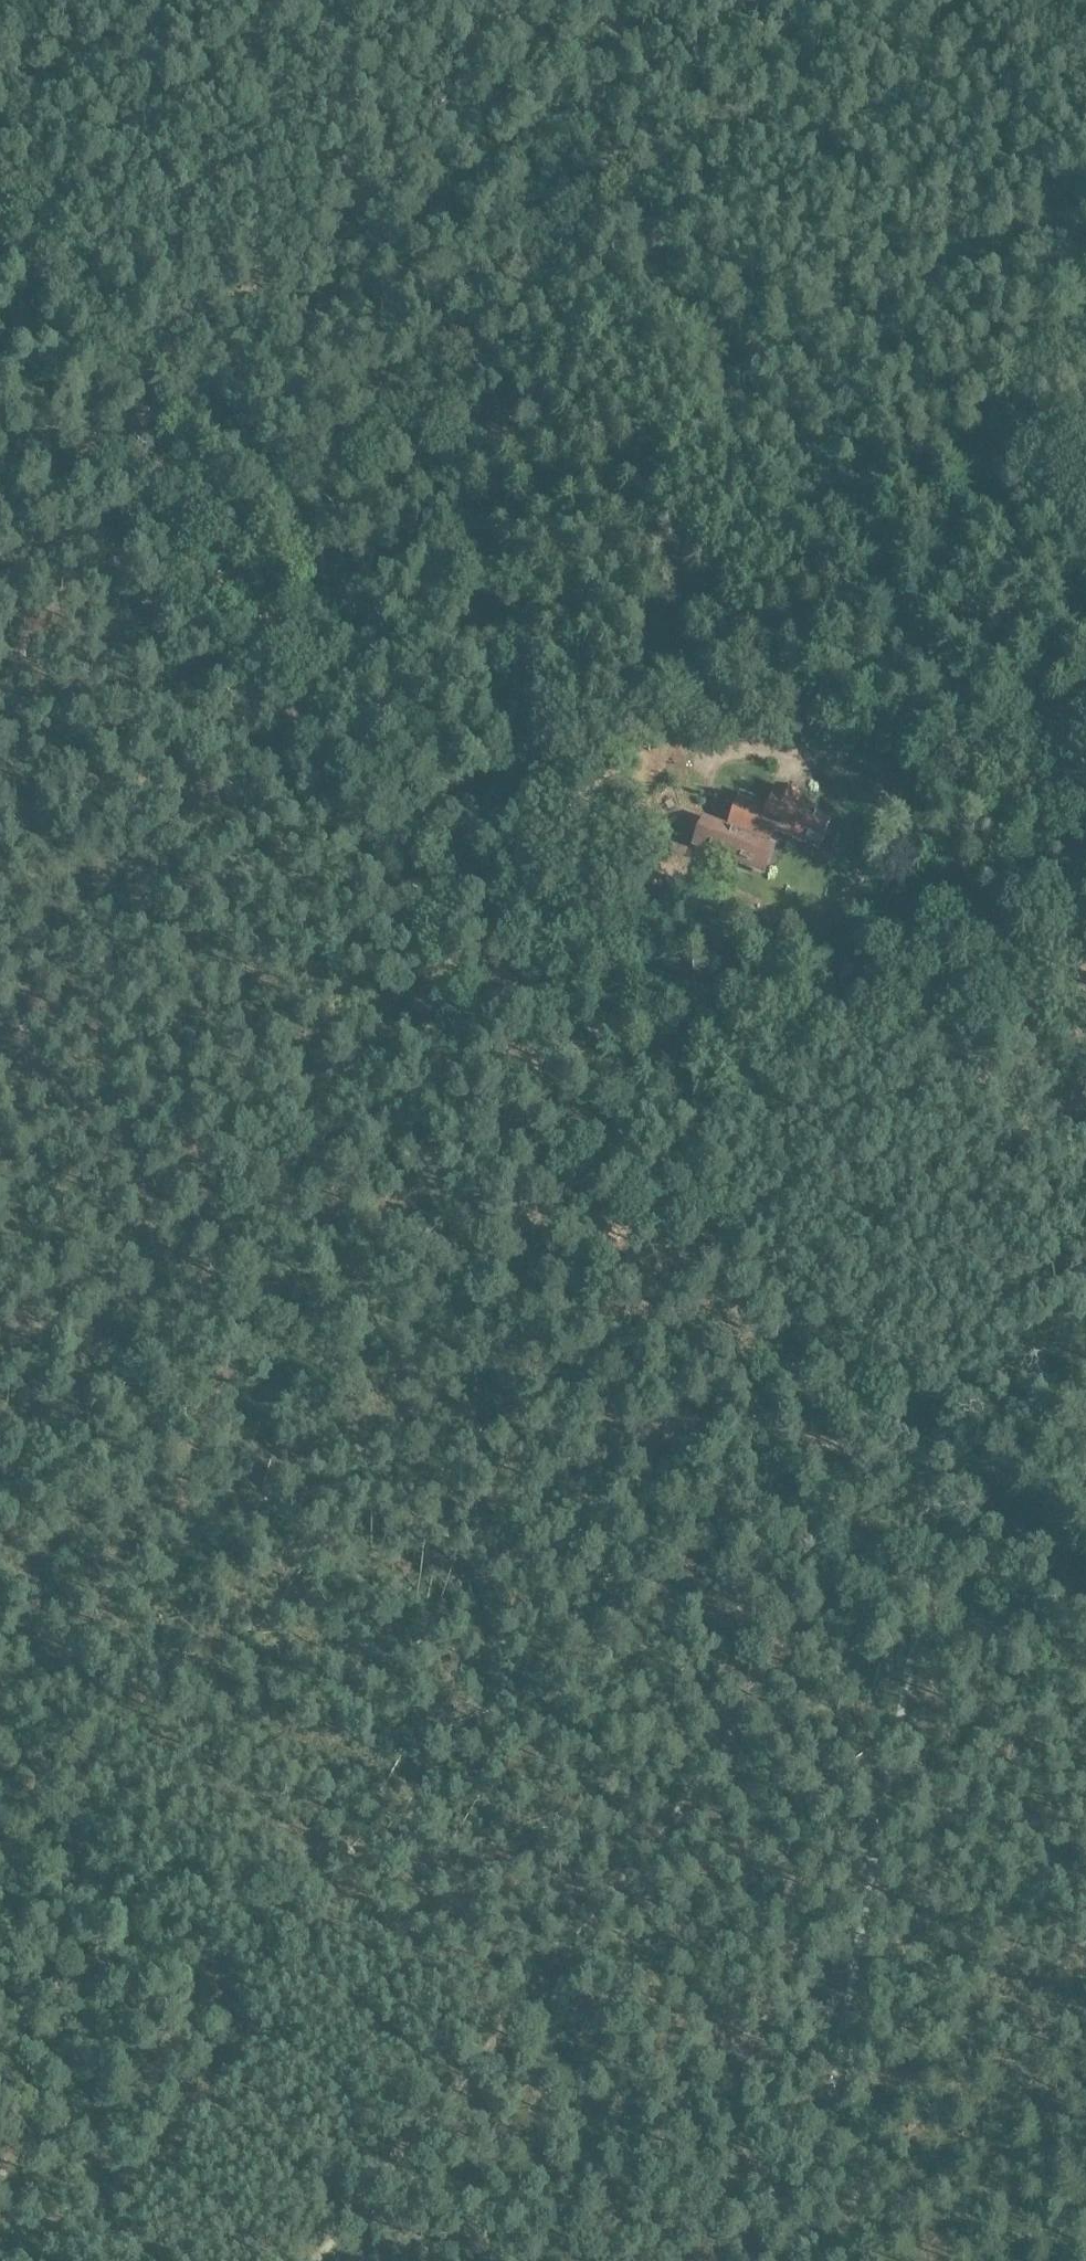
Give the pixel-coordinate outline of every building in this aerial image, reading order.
[(741,799),(731,827),(704,816),(692,848),(765,876),(777,845),(769,842),(773,831),(820,849),(832,818),(797,805),(801,797),(778,788),(769,810),(741,799)]
